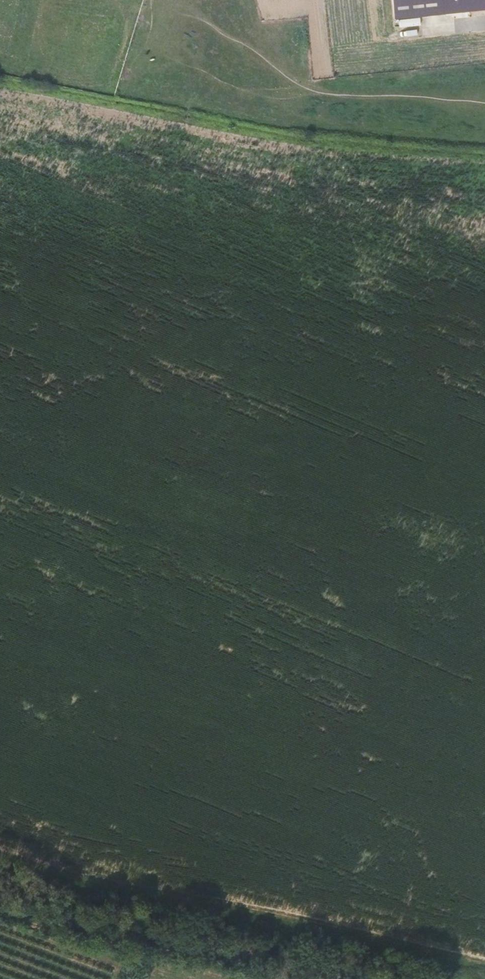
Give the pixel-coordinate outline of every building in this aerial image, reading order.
[(434,0),(389,0),(391,22),(436,17),(434,0)] [(436,17),(484,10),(484,0),(434,0),(436,17)]
